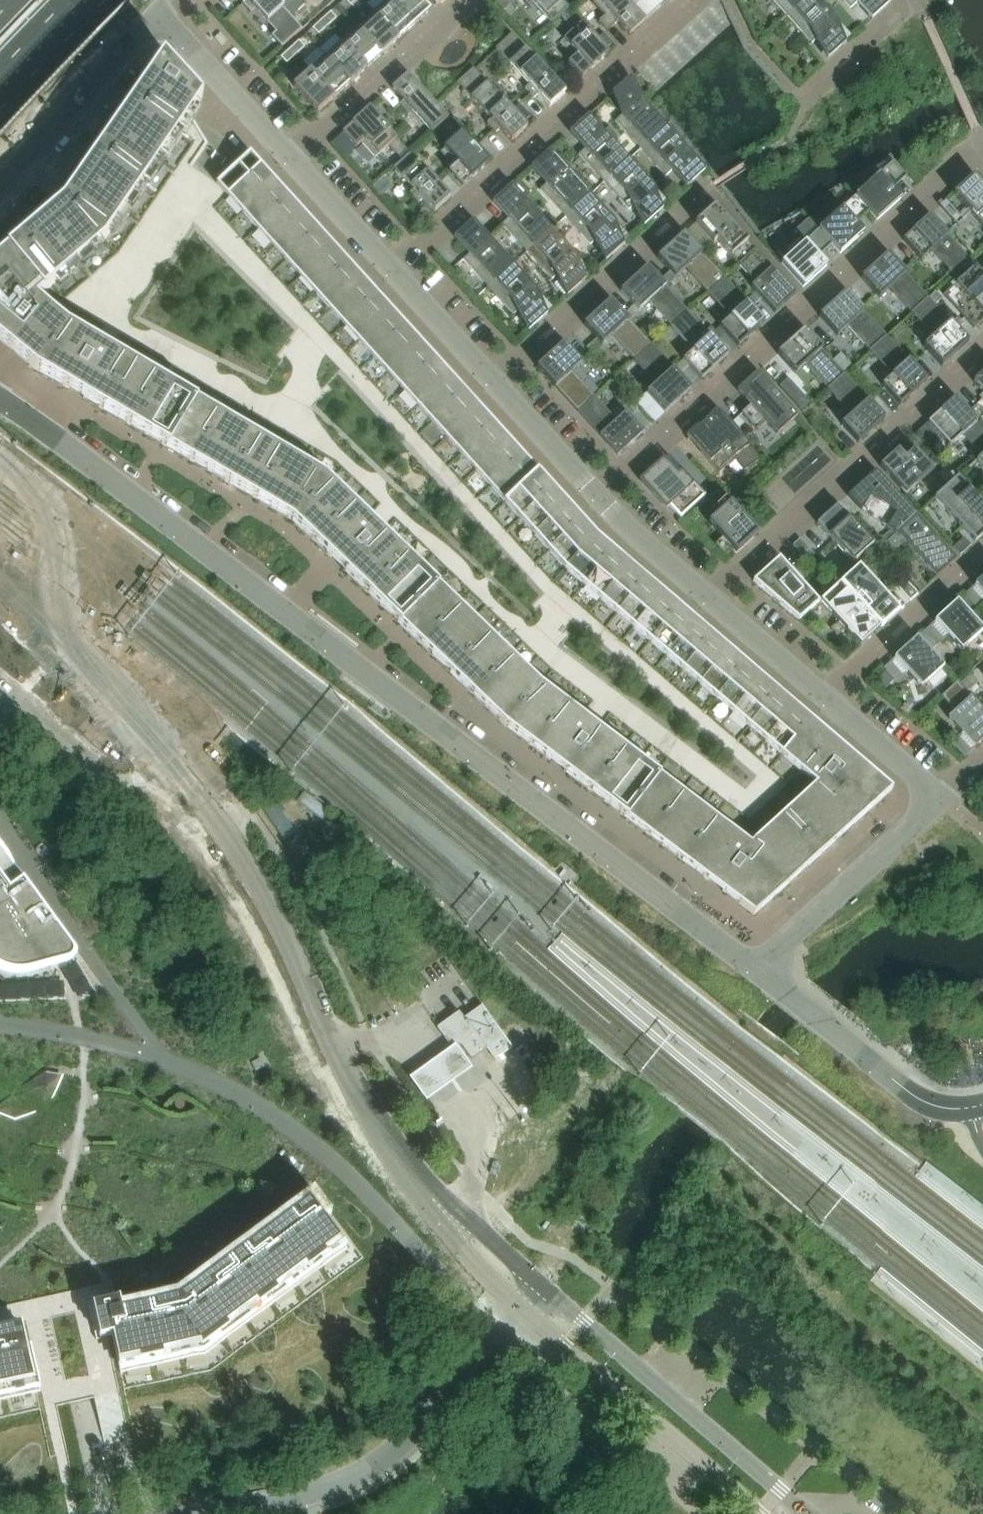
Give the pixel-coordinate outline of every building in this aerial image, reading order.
[(275,0),(246,0),(242,4),(251,14),(255,10),(267,23),(275,33),(272,36),(282,47),(301,29),(291,17),(275,0)] [(291,17),(304,6),(299,0),(275,0),(291,17)] [(374,13),(398,39),(414,25),(391,0),(388,0),(374,13)] [(414,25),(430,10),(421,0),(391,0),(414,25)] [(506,0),(496,0),(495,1),(504,11),(510,5),(506,0)] [(528,6),(532,2),(552,24),(568,10),(559,0),(522,0),(528,6)] [(598,22),(607,32),(617,22),(629,35),(645,20),(626,0),(595,0),(592,3),(604,16),(598,22)] [(786,16),(804,0),(771,0),(786,16)] [(786,16),(811,44),(816,40),(826,61),(845,43),(836,21),(817,0),(804,0),(786,16)] [(850,9),(856,3),(871,20),(890,3),(888,0),(842,0),(850,9)] [(336,18),(330,12),(321,20),(327,27),(336,18)] [(398,39),(374,13),(357,28),(381,55),(398,39)] [(575,54),(577,55),(568,63),(581,79),(608,54),(570,13),(562,20),(573,32),(560,44),(572,57),(575,54)] [(327,27),(321,20),(312,28),(318,35),(327,27)] [(357,28),(342,42),(366,68),(381,55),(357,28)] [(511,34),(495,49),(529,85),(525,89),(533,99),(538,95),(549,108),(565,93),(511,34)] [(603,34),(597,40),(606,51),(613,44),(603,34)] [(304,47),(299,41),(290,49),(295,56),(304,47)] [(366,68),(342,42),(325,57),(349,84),(366,68)] [(295,56),(290,49),(281,57),(286,64),(295,56)] [(325,57),(310,71),(334,97),(349,84),(325,57)] [(163,58),(62,204),(2,255),(6,260),(4,262),(0,265),(0,341),(35,370),(67,324),(62,320),(37,299),(104,242),(167,150),(189,118),(201,102),(163,58)] [(473,69),(457,84),(490,120),(486,124),(495,134),(499,130),(511,143),(527,128),(523,124),(531,117),(519,104),(511,111),(473,69)] [(317,113),(334,97),(310,71),(293,86),(317,113)] [(412,111),(432,133),(448,119),(408,74),(392,89),(403,102),(399,105),(408,115),(412,111)] [(621,116),(615,122),(640,149),(665,127),(647,107),(631,77),(612,94),(621,116)] [(369,109),(351,125),(342,134),(356,148),(365,140),(366,142),(362,145),(375,158),(388,146),(399,158),(407,151),(369,109)] [(584,150),(578,155),(603,183),(628,160),(588,116),(569,133),(584,150)] [(455,163),(457,164),(448,173),(462,187),(488,163),(450,121),(442,129),(453,140),(440,153),(452,166),(455,163)] [(690,154),(665,127),(640,149),(665,177),(671,172),(686,188),(705,171),(690,154)] [(546,185),(540,190),(565,218),(590,195),(565,167),(550,151),(530,168),(546,185)] [(450,198),(409,154),(393,168),(413,190),(409,194),(418,204),(422,200),(434,213),(450,198)] [(653,187),(628,160),(603,183),(628,210),(633,206),(643,227),(662,210),(653,187)] [(898,173),(887,160),(854,180),(863,190),(855,197),(877,221),(900,199),(886,184),(898,173)] [(834,744),(836,742),(596,537),(541,476),(261,167),(259,167),(227,196),(229,198),(343,325),(456,451),(506,506),(559,564),(655,647),(781,755),(803,774),(815,784),(848,756),(834,744)] [(974,175),(953,194),(982,228),(982,186),(974,175)] [(384,177),(373,188),(383,197),(393,187),(384,177)] [(507,220),(501,225),(526,253),(551,230),(511,186),(492,203),(507,220)] [(615,222),(590,195),(565,218),(590,245),(594,241),(605,262),(624,245),(615,222)] [(717,240),(738,265),(755,250),(715,206),(695,224),(713,244),(717,240)] [(863,233),(842,209),(818,231),(840,254),(863,233)] [(953,276),(969,260),(929,216),(902,240),(921,260),(931,251),(953,276)] [(469,255),(463,260),(488,288),(513,265),(473,221),(454,238),(469,255)] [(551,230),(526,253),(551,280),(556,276),(566,297),(585,280),(576,257),(551,230)] [(685,270),(707,294),(724,279),(683,234),(657,258),(675,278),(685,270)] [(785,261),(781,264),(803,288),(826,266),(805,243),(797,234),(777,252),(785,261)] [(795,294),(755,250),(738,265),(755,283),(751,287),(774,313),(795,294)] [(889,290),(911,314),(928,298),(887,254),(861,278),(879,298),(889,290)] [(513,265),(488,288),(513,315),(517,311),(528,332),(547,315),(538,292),(513,265)] [(648,303),(670,327),(687,312),(647,267),(620,292),(638,312),(648,303)] [(975,267),(943,295),(974,329),(982,321),(982,276),(975,267)] [(764,323),(724,279),(707,294),(729,318),(719,327),(738,347),(764,323)] [(847,328),(869,352),(886,336),(845,292),(819,316),(837,336),(847,328)] [(933,338),(923,347),(941,367),(968,343),(956,330),(951,324),(928,298),(911,314),(933,338)] [(634,361),(650,345),(610,301),(583,325),(602,345),(612,336),(634,361)] [(728,356),(687,312),(670,327),(692,351),(683,360),(701,380),(728,356)] [(958,318),(951,324),(956,330),(963,323),(958,318)] [(722,892),(753,916),(892,790),(849,754),(848,756),(815,784),(749,845),(667,783),(533,681),(443,594),(314,470),(280,449),(214,411),(197,400),(149,372),(127,359),(105,346),(100,343),(67,324),(36,371),(68,389),(71,384),(86,393),(83,398),(170,450),(259,502),(291,521),(330,558),(335,554),(347,566),(343,571),(396,622),(407,633),(504,726),(549,761),(553,755),(567,766),(563,771),(636,826),(708,881),(712,876),(726,886),(722,892)] [(805,366),(827,390),(844,375),(804,330),(777,354),(795,375),(805,366)] [(891,376),(881,385),(899,405),(926,381),(886,336),(869,352),(891,376)] [(536,368),(577,412),(594,397),(571,373),(581,364),(563,344),(536,368)] [(691,390),(650,345),(634,361),(656,385),(646,394),(664,414),(691,390)] [(839,351),(830,359),(842,373),(851,365),(839,351)] [(736,391),(750,406),(741,414),(757,432),(766,424),(777,436),(797,417),(757,373),(736,391)] [(982,393),(982,373),(973,382),(982,393)] [(851,416),(841,425),(858,443),(884,419),(844,375),(827,390),(851,416)] [(788,380),(780,387),(802,411),(809,403),(788,380)] [(616,421),(594,397),(577,412),(617,457),(644,432),(625,412),(616,421)] [(927,423),(949,447),(962,436),(980,456),(982,454),(982,430),(955,398),(927,423)] [(744,472),(747,469),(749,471),(756,465),(755,464),(758,462),(758,461),(758,460),(759,459),(758,458),(756,454),(754,450),(752,448),(749,445),(745,441),(741,437),(736,431),(730,425),(718,412),(717,412),(717,411),(716,411),(715,412),(714,413),(698,428),(697,427),(686,437),(719,474),(731,463),(729,461),(733,458),(735,457),(744,470),(743,470),(744,472)] [(743,425),(737,419),(730,425),(736,431),(743,425)] [(905,496),(933,471),(914,450),(904,458),(897,451),(879,467),(905,496)] [(968,468),(969,469),(977,462),(982,468),(982,454),(968,468)] [(681,471),(668,457),(665,460),(663,458),(639,480),(655,498),(659,495),(680,518),(704,496),(681,471)] [(957,477),(948,467),(937,476),(947,486),(957,477)] [(875,471),(861,484),(848,495),(862,510),(863,510),(862,509),(863,507),(887,522),(883,527),(886,529),(886,530),(893,534),(894,535),(915,515),(875,471)] [(947,486),(934,498),(975,542),(982,535),(982,506),(957,477),(947,486)] [(758,534),(729,503),(708,523),(736,554),(758,534)] [(837,505),(817,524),(852,563),(873,545),(837,505)] [(915,515),(894,535),(886,542),(894,550),(903,541),(936,577),(956,560),(915,515)] [(800,539),(792,546),(806,562),(814,555),(800,539)] [(953,548),(960,556),(970,546),(963,539),(953,548)] [(753,582),(798,621),(819,603),(779,558),(753,582)] [(859,567),(840,584),(866,612),(880,628),(899,611),(894,605),(859,567)] [(974,586),(982,596),(982,578),(974,586)] [(918,594),(908,583),(900,591),(910,602),(918,594)] [(840,584),(820,602),(845,631),(866,612),(840,584)] [(975,609),(968,600),(961,606),(969,615),(975,609)] [(934,623),(961,652),(982,632),(982,631),(956,602),(934,623)] [(916,639),(894,659),(907,674),(920,689),(943,668),(916,639)] [(944,654),(932,654),(944,666),(944,654)] [(907,674),(894,659),(883,669),(886,671),(876,680),(884,689),(894,681),(896,683),(907,674)] [(977,683),(970,675),(959,685),(967,692),(977,683)] [(941,697),(955,712),(947,718),(974,748),(982,740),(982,712),(957,683),(941,697)] [(329,812),(304,792),(297,801),(321,821),(329,812)] [(284,844),(296,835),(271,799),(259,808),(284,844)] [(6,970),(9,971),(13,971),(16,972),(24,971),(31,969),(66,960),(70,957),(71,955),(71,951),(70,948),(58,931),(59,930),(0,852),(0,968),(6,970)] [(512,1048),(481,1006),(464,1018),(459,1012),(437,1028),(448,1044),(461,1045),(471,1060),(487,1049),(495,1060),(512,1048)] [(454,1052),(407,1083),(423,1107),(470,1075),(454,1052)] [(39,1066),(31,1091),(53,1099),(62,1074),(39,1066)] [(39,1410),(55,1406),(95,1397),(124,1390),(191,1375),(193,1375),(211,1371),(229,1358),(230,1357),(251,1342),(252,1341),(272,1326),(273,1325),(291,1311),(292,1311),(320,1290),(321,1289),(363,1258),(353,1246),(312,1191),(309,1186),(173,1287),(119,1299),(117,1299),(115,1300),(105,1302),(88,1306),(85,1289),(0,1307),(0,1419),(39,1410)]
